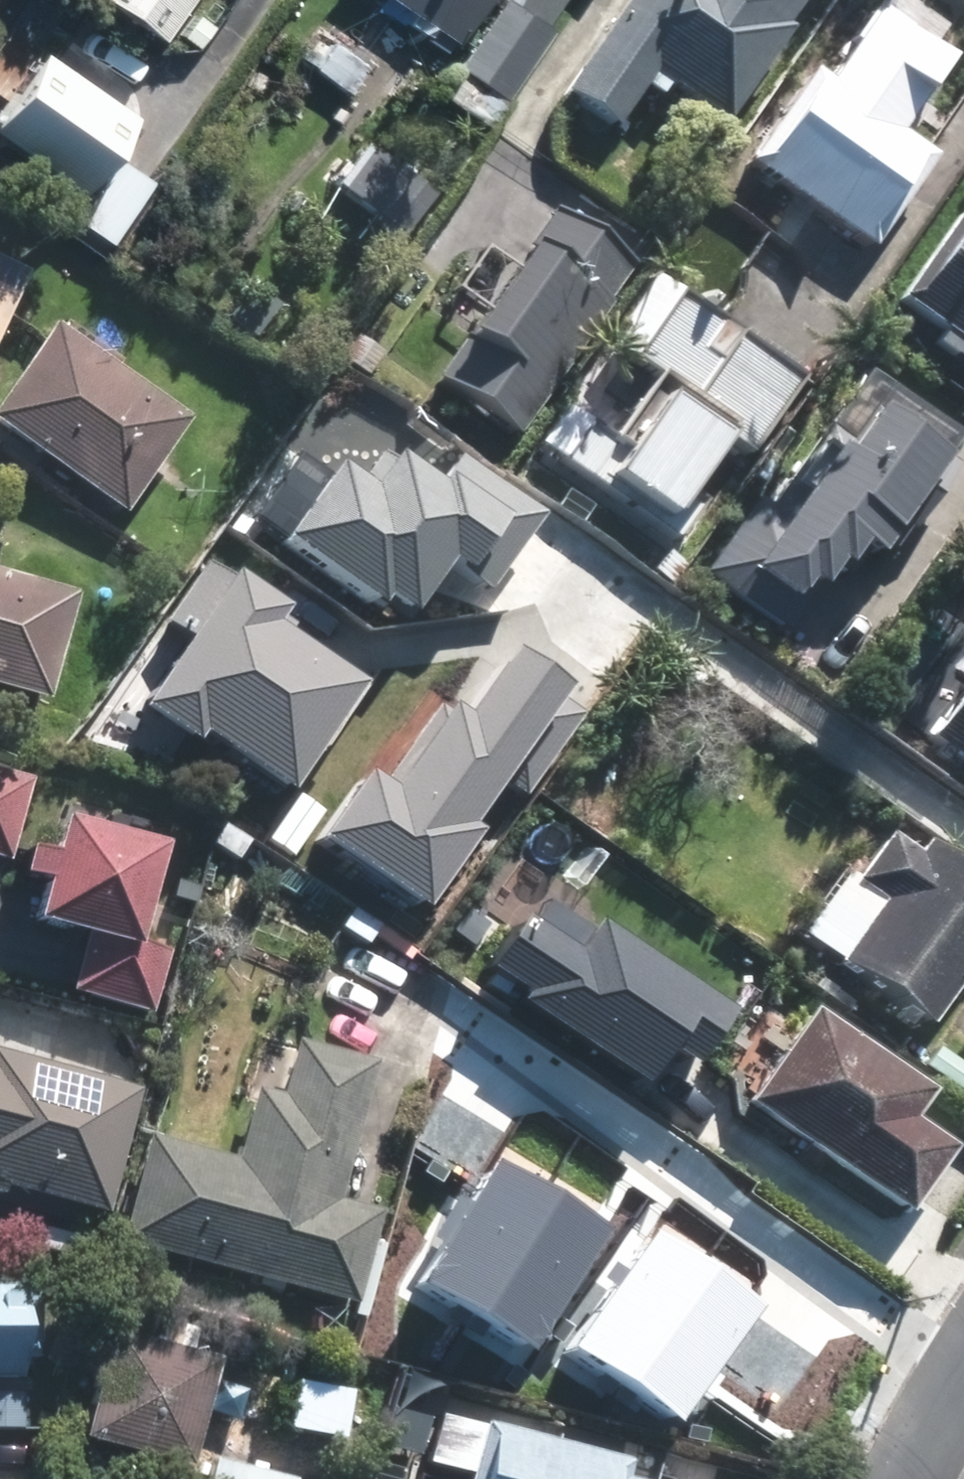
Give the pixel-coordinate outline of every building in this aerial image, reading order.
[(159,39),(186,0),(105,0),(159,39)] [(454,39),(480,0),(394,0),(454,39)] [(559,0),(500,0),(458,63),(465,69),(447,97),(489,126),(509,97),(504,94),(550,25),(545,22),(559,0)] [(576,86),(577,86),(628,121),(664,67),(738,118),(803,25),(796,20),(809,0),(635,0),(576,86)] [(888,2),(855,49),(835,77),(819,66),(754,159),(800,191),(790,206),(812,222),(823,207),(873,242),(879,246),(936,164),(941,157),(944,153),(938,149),(909,128),(962,53),(888,2)] [(211,19),(196,10),(179,33),(195,44),(211,19)] [(80,191),(134,114),(41,50),(0,110),(0,136),(80,191)] [(369,148),(338,190),(370,213),(363,223),(396,246),(433,193),(369,148)] [(109,239),(152,179),(118,155),(80,209),(54,192),(42,210),(69,228),(77,216),(109,239)] [(904,293),(949,325),(941,338),(963,353),(963,352),(963,205),(904,293)] [(513,436),(633,268),(551,210),(431,378),(513,436)] [(27,272),(0,260),(0,328),(27,272)] [(674,291),(626,358),(652,376),(611,439),(584,421),(557,460),(676,541),(701,504),(688,495),(726,440),(748,455),(801,376),(674,291)] [(121,515),(187,420),(47,324),(0,394),(0,433),(121,515)] [(905,535),(962,449),(892,404),(876,428),(864,420),(845,448),(824,434),(768,520),(749,507),(703,577),(785,630),(820,576),(830,582),(846,557),(862,568),(876,548),(885,554),(900,531),(905,535)] [(346,458),(293,533),(389,600),(397,588),(422,605),(460,551),(497,578),(544,511),(466,456),(449,480),(407,450),(384,484),(346,458)] [(292,605),(219,554),(175,616),(200,633),(154,699),(204,734),(209,725),(298,787),(372,681),(282,619),(292,605)] [(44,703),(73,594),(0,575),(0,691),(44,703)] [(334,836),(431,903),(485,826),(478,821),(507,779),(527,794),(586,710),(565,696),(575,682),(520,644),(473,711),(454,698),(394,783),(379,773),(334,836)] [(926,741),(963,766),(963,687),(926,741)] [(7,862),(28,779),(0,772),(0,860),(7,862)] [(132,941),(155,848),(54,821),(45,857),(19,850),(12,878),(37,885),(27,926),(80,939),(66,993),(149,1014),(165,949),(132,941)] [(882,835),(847,883),(874,902),(832,961),(926,1028),(963,974),(963,872),(919,840),(909,854),(882,835)] [(536,892),(493,958),(540,988),(534,997),(655,1076),(678,1042),(708,1061),(743,1009),(607,921),(599,933),(536,892)] [(819,1008),(757,1099),(920,1209),(963,1147),(917,1116),(936,1088),(819,1008)] [(120,1240),(358,1305),(382,1210),(340,1199),(377,1061),(297,1039),(282,1095),(256,1087),(237,1159),(148,1135),(120,1240)] [(96,1219),(130,1096),(0,1061),(0,1192),(96,1219)] [(428,1283),(536,1351),(612,1229),(504,1161),(428,1283)] [(668,1224),(580,1348),(685,1423),(774,1298),(668,1224)] [(34,1294),(18,1296),(18,1288),(0,1288),(0,1378),(17,1378),(17,1359),(34,1359),(34,1294)] [(108,1333),(79,1439),(188,1466),(215,1360),(108,1333)] [(287,1416),(333,1427),(343,1386),(298,1373),(287,1416)] [(629,1478),(634,1462),(487,1422),(471,1478),(633,1478),(629,1478)] [(219,1456),(213,1478),(303,1478),(219,1456)]
